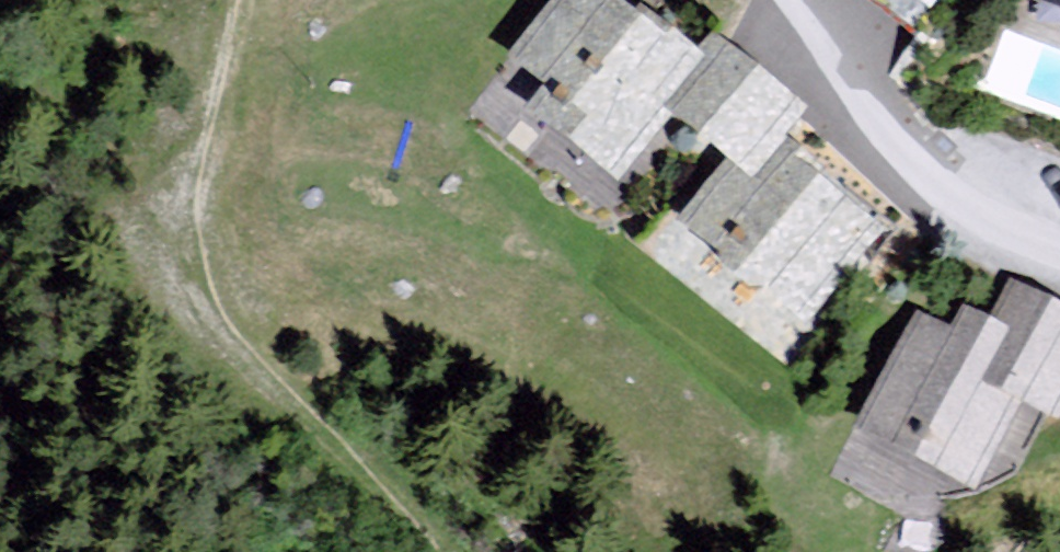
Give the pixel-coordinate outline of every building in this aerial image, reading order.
[(695,72),(600,0),(553,0),(489,84),(614,178),(654,126),(695,72)] [(929,29),(950,0),(887,0),(929,29)] [(746,203),(784,160),(815,122),(722,43),(695,72),(654,126),(719,181),(746,203)] [(802,352),(890,251),(784,160),(746,203),(719,181),(670,237),(802,352)] [(1059,441),(1059,326),(1003,298),(976,353),(909,321),(846,453),(977,516),(1021,427),(1058,445),(1059,441)]
